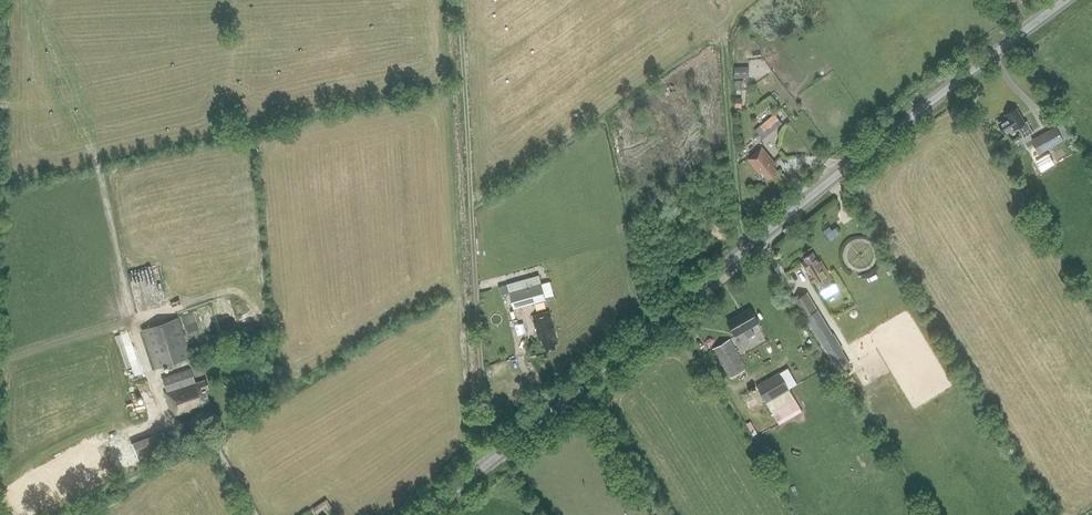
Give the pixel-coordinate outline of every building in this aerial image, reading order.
[(735,78),(749,77),(749,66),(734,67),(735,78)] [(1024,122),(1016,107),(1005,114),(1007,117),(998,122),(1005,134),(1017,127),(1023,137),(1033,132),(1026,121),(1024,122)] [(755,130),(763,139),(783,123),(774,113),(755,130)] [(1038,153),(1064,140),(1063,139),(1068,137),(1061,124),(1031,140),(1038,153)] [(762,170),(769,178),(777,171),(772,165),(775,163),(762,147),(748,159),(759,173),(762,170)] [(1049,154),(1036,162),(1041,171),(1054,163),(1049,154)] [(807,269),(816,284),(819,282),(822,287),(821,291),(824,295),(827,296),(836,291),(837,287),(835,282),(832,282),(820,261),(817,262),(812,252),(803,256),(805,259),(801,262),(806,270),(807,269)] [(509,292),(514,309),(546,300),(546,302),(556,299),(554,295),(545,297),(541,283),(509,292)] [(839,372),(851,365),(841,350),(843,349),(807,292),(794,300),(839,372)] [(750,327),(758,322),(750,308),(727,321),(735,336),(743,331),(747,339),(754,335),(750,327)] [(535,321),(537,327),(536,327),(541,346),(545,345),(546,350),(556,348),(555,343),(558,343),(549,311),(532,315),(534,321),(535,321)] [(178,317),(141,329),(154,369),(191,357),(178,317)] [(730,378),(747,368),(730,340),(714,349),(730,378)] [(167,391),(165,391),(170,409),(172,408),(175,417),(198,409),(198,407),(209,403),(205,389),(209,388),(206,379),(196,383),(191,368),(162,378),(167,391)] [(780,372),(756,385),(778,421),(801,408),(790,390),(789,388),(796,383),(787,368),(780,372)] [(168,442),(175,440),(171,429),(165,432),(168,442)] [(163,431),(132,443),(139,460),(170,448),(163,431)] [(327,511),(332,507),(326,499),(312,508),(316,513),(324,507),(327,511)]
